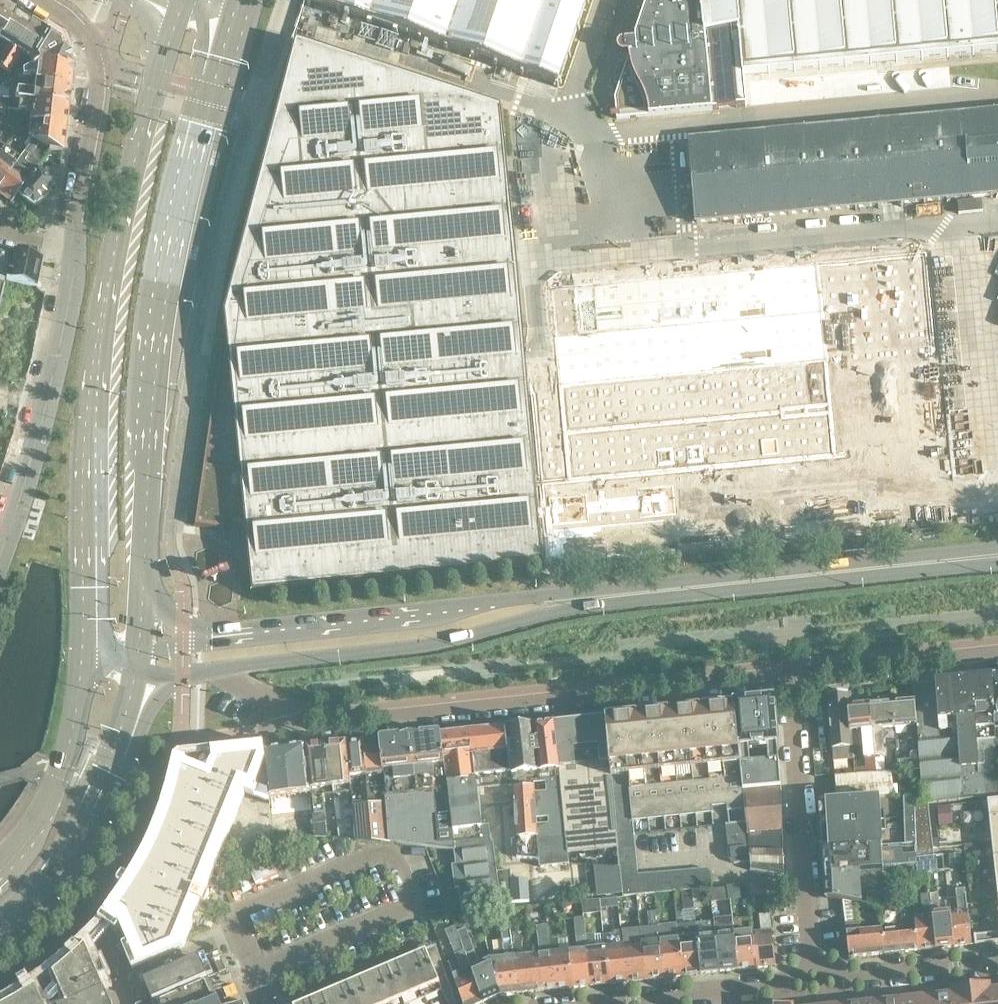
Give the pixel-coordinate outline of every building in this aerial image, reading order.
[(400,31),(559,84),(560,83),(561,83),(589,0),(309,0),(400,31)] [(608,104),(609,120),(746,107),(743,75),(736,0),(645,0),(608,104)] [(743,75),(997,52),(997,0),(736,0),(743,75)] [(0,1),(0,31),(14,10),(0,1)] [(0,31),(0,39),(6,42),(0,51),(0,64),(13,46),(30,20),(14,10),(0,31)] [(13,46),(0,64),(0,66),(10,72),(22,52),(30,57),(46,29),(30,20),(13,46)] [(30,57),(16,67),(19,71),(65,47),(62,39),(46,29),(30,57)] [(227,312),(204,467),(207,467),(242,473),(247,532),(253,590),(543,564),(543,555),(541,538),(500,110),(309,45),(297,41),(296,43),(227,312)] [(35,75),(34,81),(70,85),(72,66),(65,47),(19,71),(16,73),(17,77),(35,75)] [(9,90),(8,97),(14,98),(15,88),(33,90),(31,101),(67,105),(70,85),(34,81),(33,84),(12,83),(9,90)] [(8,97),(0,96),(0,98),(8,109),(17,110),(19,99),(8,97)] [(31,101),(29,120),(65,125),(67,105),(31,101)] [(690,156),(695,224),(997,196),(997,109),(688,137),(690,156)] [(29,120),(27,135),(34,140),(49,146),(48,150),(58,152),(59,151),(61,151),(65,125),(29,120)] [(0,185),(0,194),(11,202),(15,196),(15,195),(35,169),(26,163),(39,144),(34,140),(20,158),(15,165),(0,185)] [(15,165),(20,158),(19,157),(4,146),(0,151),(0,185),(15,165)] [(15,195),(15,196),(16,194),(32,206),(41,202),(44,198),(47,196),(50,188),(53,182),(35,169),(15,195)] [(570,521),(949,491),(929,244),(594,271),(592,245),(548,248),(570,521)] [(3,284),(4,279),(6,280),(12,252),(0,249),(0,283),(3,284)] [(12,252),(6,280),(35,287),(41,259),(14,252),(12,252)] [(2,430),(3,430),(14,389),(23,348),(29,317),(35,287),(6,281),(0,310),(0,438),(2,430)] [(207,467),(198,522),(247,532),(242,473),(207,467)] [(195,549),(194,569),(218,570),(219,551),(195,549)] [(955,680),(956,717),(960,766),(978,765),(979,774),(985,773),(987,797),(997,795),(997,787),(996,773),(993,715),(993,676),(955,680)] [(936,682),(936,687),(938,718),(956,717),(955,680),(936,682)] [(915,700),(917,726),(923,802),(923,804),(928,803),(987,797),(985,774),(979,774),(978,765),(960,767),(956,717),(938,718),(936,687),(914,688),(915,700)] [(848,691),(828,694),(833,760),(854,759),(853,747),(852,731),(852,729),(849,706),(848,691)] [(896,702),(893,702),(895,728),(910,727),(912,739),(918,739),(917,726),(915,700),(908,701),(906,697),(898,698),(896,702)] [(877,704),(871,704),(873,755),(885,755),(883,729),(895,728),(893,702),(890,702),(886,699),(879,700),(877,704)] [(773,700),(754,702),(758,748),(768,747),(769,761),(778,760),(777,743),(773,702),(773,700)] [(852,705),(849,706),(852,729),(852,731),(860,731),(863,760),(865,760),(874,759),(873,755),(871,704),(864,705),(861,701),(854,701),(852,705)] [(753,702),(734,704),(739,747),(740,762),(750,762),(750,749),(758,748),(754,702),(753,702)] [(734,704),(605,717),(610,762),(611,776),(617,848),(622,897),(712,888),(711,872),(707,868),(638,874),(634,834),(726,825),(730,859),(734,863),(749,861),(746,823),(747,823),(742,789),(739,763),(740,763),(739,747),(734,704)] [(605,717),(554,723),(557,748),(559,768),(567,853),(617,848),(610,762),(605,717)] [(554,723),(535,725),(540,771),(559,768),(557,748),(554,723)] [(535,725),(506,728),(511,773),(512,774),(540,771),(535,725)] [(506,728),(441,735),(447,782),(453,831),(479,828),(473,780),(476,779),(476,776),(511,773),(506,728)] [(383,771),(383,774),(386,802),(389,841),(401,842),(401,843),(454,851),(455,851),(455,844),(453,831),(447,782),(441,735),(379,741),(383,771)] [(379,741),(364,743),(367,776),(383,774),(383,771),(379,741)] [(364,743),(347,745),(350,777),(367,776),(364,743)] [(347,745),(330,746),(335,788),(351,786),(350,777),(347,745)] [(330,746),(306,749),(310,799),(314,835),(326,836),(322,796),(335,795),(335,788),(330,746)] [(306,749),(264,753),(269,802),(310,799),(306,749)] [(269,802),(264,753),(211,759),(183,761),(177,783),(172,801),(162,830),(150,856),(140,873),(129,892),(115,912),(116,912),(121,915),(125,916),(143,958),(174,945),(229,809),(232,801),(237,789),(269,802)] [(884,758),(875,759),(876,763),(877,773),(885,772),(884,758)] [(874,759),(865,760),(865,763),(866,768),(866,773),(877,773),(876,763),(875,759),(874,759)] [(750,762),(740,762),(741,767),(743,789),(762,787),(780,785),(778,760),(769,761),(760,761),(750,762)] [(540,771),(512,774),(512,789),(516,838),(517,857),(527,858),(538,859),(538,866),(549,865),(556,864),(569,863),(567,853),(559,768),(540,771)] [(838,774),(834,774),(835,787),(837,786),(838,800),(861,798),(879,797),(894,795),(892,771),(885,772),(877,773),(866,773),(839,776),(838,774)] [(816,801),(821,801),(838,800),(837,786),(835,787),(815,788),(816,801)] [(776,787),(742,789),(747,823),(746,823),(747,828),(782,826),(781,791),(781,787),(776,787)] [(875,798),(838,800),(821,801),(822,826),(876,822),(875,798)] [(988,800),(990,821),(997,820),(997,800),(988,800)] [(386,802),(352,805),(355,839),(389,841),(386,802)] [(914,803),(915,843),(916,857),(934,855),(928,803),(923,804),(923,802),(914,803)] [(952,823),(950,807),(939,808),(940,824),(952,823)] [(914,820),(904,820),(904,828),(914,828),(914,820)] [(876,822),(822,826),(823,849),(864,847),(864,846),(878,845),(876,822)] [(782,826),(747,828),(749,849),(783,849),(782,826)] [(456,866),(452,866),(454,884),(458,884),(461,910),(469,909),(500,905),(513,904),(511,879),(511,878),(510,869),(496,871),(493,844),(490,844),(488,827),(479,828),(453,831),(455,844),(455,851),(456,866)] [(944,839),(936,840),(937,848),(945,848),(944,839)] [(914,843),(864,847),(823,849),(825,873),(860,871),(915,867),(914,843)] [(783,849),(749,849),(750,861),(751,870),(783,875),(783,849)] [(958,855),(947,856),(948,866),(959,864),(958,855)] [(941,859),(920,860),(920,871),(942,869),(941,859)] [(619,869),(593,867),(595,882),(620,879),(619,869)] [(860,871),(825,873),(827,897),(844,900),(862,904),(868,903),(868,895),(862,895),(860,871)] [(528,878),(511,879),(513,904),(529,902),(528,878)] [(766,890),(747,886),(748,896),(766,894),(766,890)] [(736,887),(728,888),(729,901),(737,900),(736,887)] [(958,910),(950,911),(954,946),(971,944),(967,909),(965,888),(960,889),(955,889),(957,896),(958,910)] [(685,911),(694,910),(692,892),(683,893),(685,911)] [(923,914),(914,915),(915,925),(917,933),(919,950),(937,948),(932,913),(930,894),(921,895),(923,914)] [(930,894),(932,913),(937,948),(954,946),(950,911),(942,912),(940,894),(930,894)] [(914,902),(895,898),(895,910),(914,914),(914,902)] [(602,912),(600,899),(582,900),(584,914),(602,912)] [(617,899),(601,900),(602,909),(618,908),(617,899)] [(724,934),(716,935),(719,972),(738,970),(734,933),(731,904),(724,905),(725,921),(723,921),(724,934)] [(731,904),(734,933),(738,970),(757,968),(753,932),(743,933),(742,918),(739,919),(738,904),(731,904)] [(496,918),(505,917),(504,907),(495,908),(496,918)] [(566,937),(572,987),(591,985),(587,948),(583,920),(583,914),(573,915),(575,937),(566,937)] [(761,931),(753,932),(757,968),(775,966),(771,930),(769,914),(759,914),(761,931)] [(583,920),(587,948),(591,985),(610,983),(605,946),(604,935),(595,935),(592,935),(591,919),(583,920)] [(688,938),(679,939),(683,976),(701,974),(697,937),(696,925),(696,923),(686,924),(688,938)] [(696,925),(697,937),(701,974),(719,972),(716,935),(709,936),(707,923),(696,925)] [(678,924),(659,926),(661,940),(664,978),(683,976),(679,939),(678,924)] [(847,926),(848,940),(850,958),(884,954),(881,928),(860,930),(860,924),(847,926)] [(533,954),(532,954),(535,991),(554,989),(548,939),(546,925),(540,926),(541,940),(539,941),(540,953),(533,953),(533,954)] [(915,925),(881,928),(884,954),(919,950),(917,933),(915,925)] [(453,976),(463,1003),(479,1003),(482,1002),(471,967),(456,933),(453,926),(445,930),(463,971),(453,976)] [(651,941),(642,942),(646,980),(664,978),(661,940),(659,927),(649,928),(651,941)] [(456,933),(471,967),(482,1002),(486,1000),(486,1001),(499,995),(500,995),(490,959),(480,963),(466,929),(456,933)] [(504,957),(490,959),(500,995),(518,993),(514,956),(511,938),(510,929),(501,930),(504,957)] [(622,932),(624,944),(628,981),(646,980),(642,942),(633,943),(632,931),(622,932)] [(604,935),(605,946),(610,983),(628,981),(624,944),(622,932),(612,933),(612,934),(604,935)] [(975,935),(976,944),(997,942),(997,932),(975,935)] [(511,938),(514,956),(518,993),(535,991),(532,954),(524,955),(521,937),(511,938)] [(548,939),(554,989),(572,987),(566,937),(548,939)] [(104,988),(86,945),(75,955),(60,969),(51,977),(40,985),(13,1001),(7,1003),(67,1003),(104,988)] [(286,1003),(410,1003),(424,998),(443,990),(440,983),(436,975),(433,967),(429,959),(426,951),(424,946),(404,954),(386,962),(367,970),(348,978),(329,986),(310,994),(291,1002),(291,1003),(289,1002),(288,1001),(287,1002),(286,1002),(286,1003)] [(436,946),(426,951),(429,959),(439,955),(436,946)] [(219,972),(226,969),(218,949),(211,952),(219,972)] [(144,981),(147,989),(154,1003),(209,978),(208,977),(214,975),(205,955),(199,957),(175,968),(174,967),(173,966),(171,966),(169,966),(168,967),(167,968),(167,970),(167,971),(144,981)] [(439,955),(429,959),(433,967),(442,963),(439,955)] [(442,963),(433,967),(436,975),(445,972),(442,963)] [(445,972),(436,975),(440,983),(447,980),(445,972)] [(154,1003),(200,1003),(217,997),(209,978),(154,1003)] [(447,980),(440,983),(443,990),(443,991),(450,988),(447,980)] [(970,985),(972,1003),(992,1003),(990,988),(990,983),(970,985)] [(951,992),(953,1003),(972,1003),(970,985),(951,987),(951,992)] [(67,1003),(111,1003),(104,988),(67,1003)] [(450,988),(443,991),(447,999),(453,996),(450,988)] [(935,1003),(953,1003),(951,992),(934,994),(935,1003)] [(917,996),(918,1003),(935,1003),(934,994),(917,996)] [(899,998),(900,1003),(918,1003),(917,996),(899,998)]
